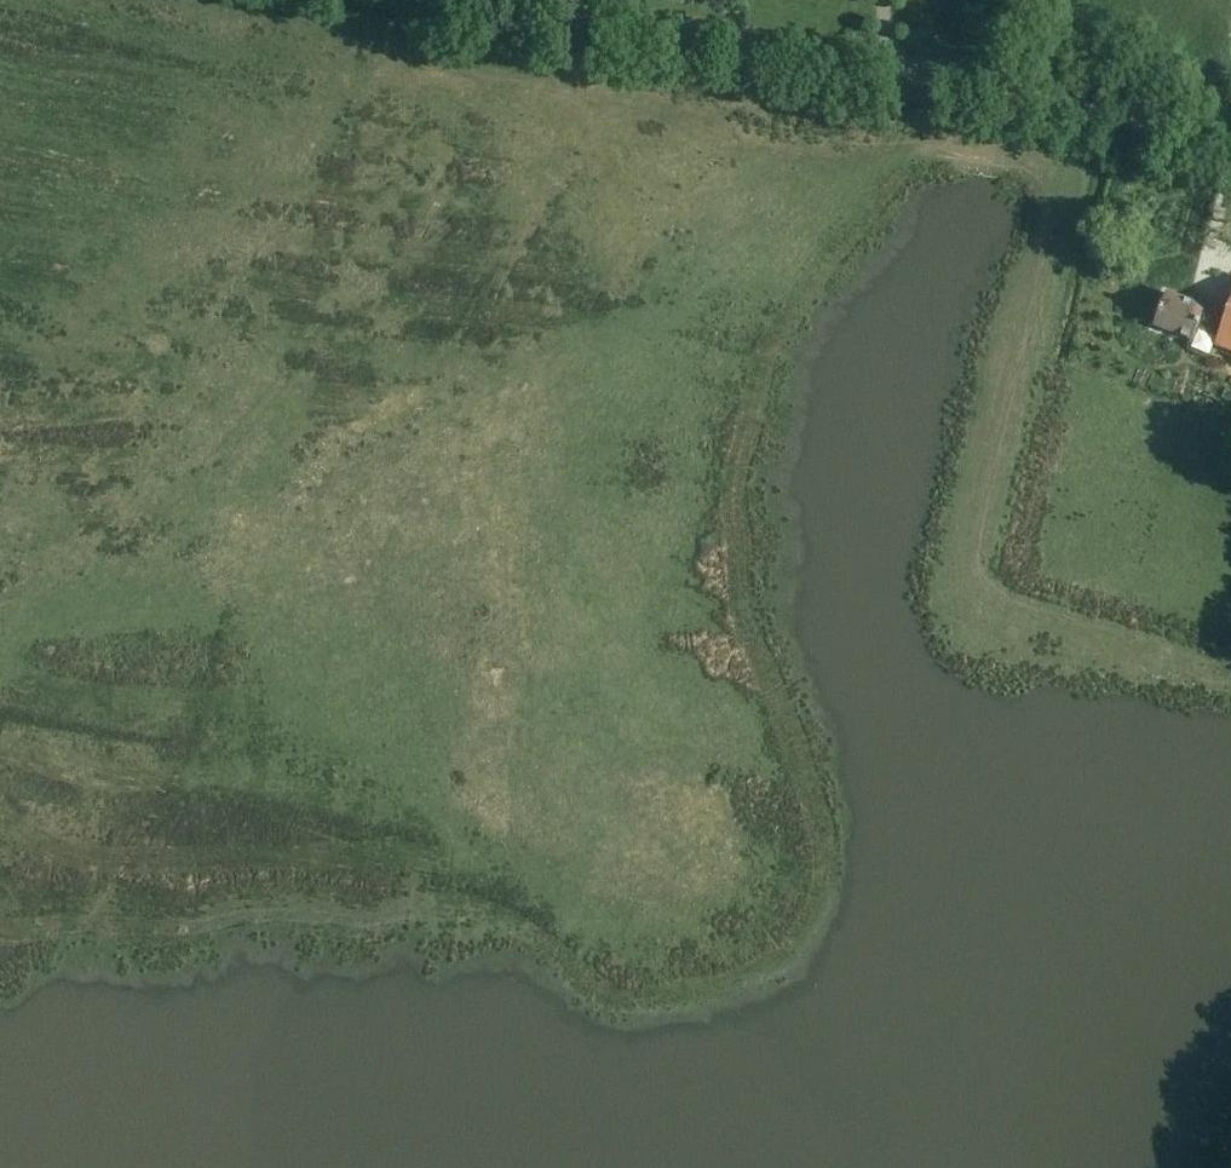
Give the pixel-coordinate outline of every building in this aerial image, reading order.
[(1225,322),(1204,314),(1207,308),(1169,293),(1155,328),(1193,343),(1197,332),(1218,340),(1215,346),(1230,353),(1230,307),(1225,322)] [(1048,402),(1045,417),(1064,421),(1068,406),(1048,402)]
